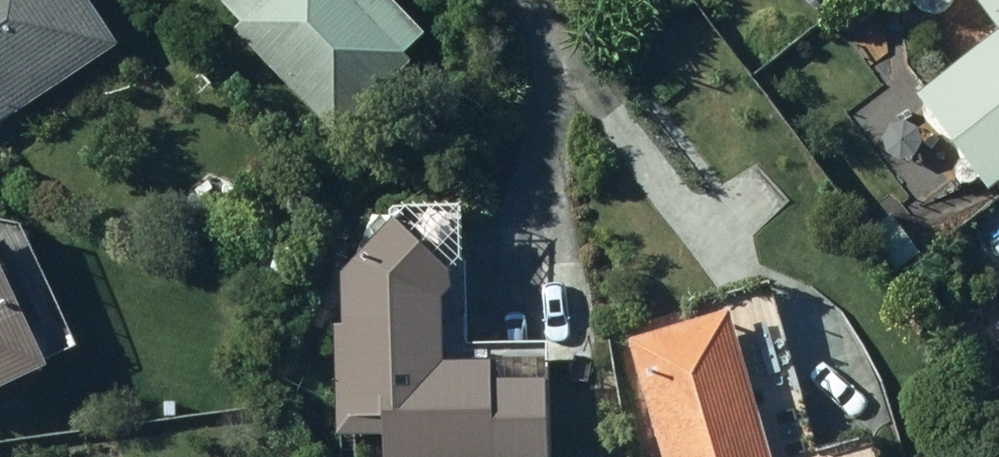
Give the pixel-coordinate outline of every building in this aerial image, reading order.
[(133,51),(101,0),(0,0),(0,133),(133,51)] [(249,34),(345,138),(424,66),(417,58),(438,40),(401,0),(249,0),(237,11),(254,29),(249,34)] [(936,99),(998,187),(998,54),(936,99)] [(364,333),(353,333),(355,440),(401,440),(401,456),(566,456),(565,351),(481,352),(479,212),(428,212),(363,279),(364,333)] [(901,218),(882,232),(909,270),(929,256),(901,218)] [(0,245),(0,407),(71,374),(10,241),(0,245)] [(678,456),(791,456),(750,316),(646,345),(678,456)]
